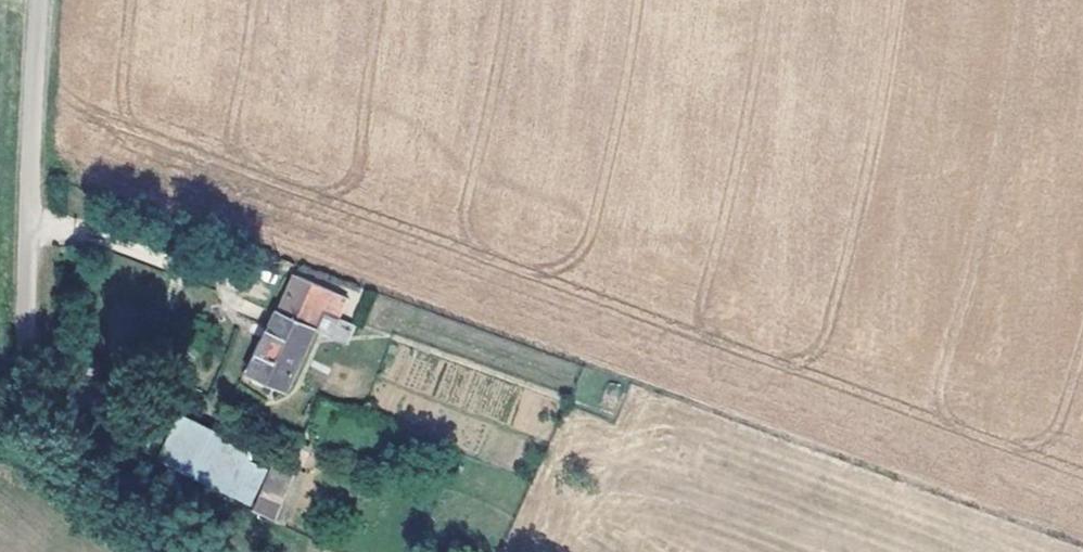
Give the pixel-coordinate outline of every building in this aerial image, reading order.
[(347,297),(297,274),(273,325),(251,373),(287,389),(316,329),(323,312),(338,318),(338,317),(347,297)] [(338,318),(323,312),(316,329),(347,344),(355,325),(338,317),(338,318)] [(181,415),(167,443),(160,457),(252,503),(268,469),(251,461),(257,450),(181,415)] [(167,443),(151,434),(143,449),(160,457),(167,443)] [(308,452),(298,448),(293,468),(299,470),(308,452)] [(293,468),(277,462),(255,510),(273,519),(293,468)] [(299,470),(293,468),(273,519),(284,524),(304,472),(299,470)]
